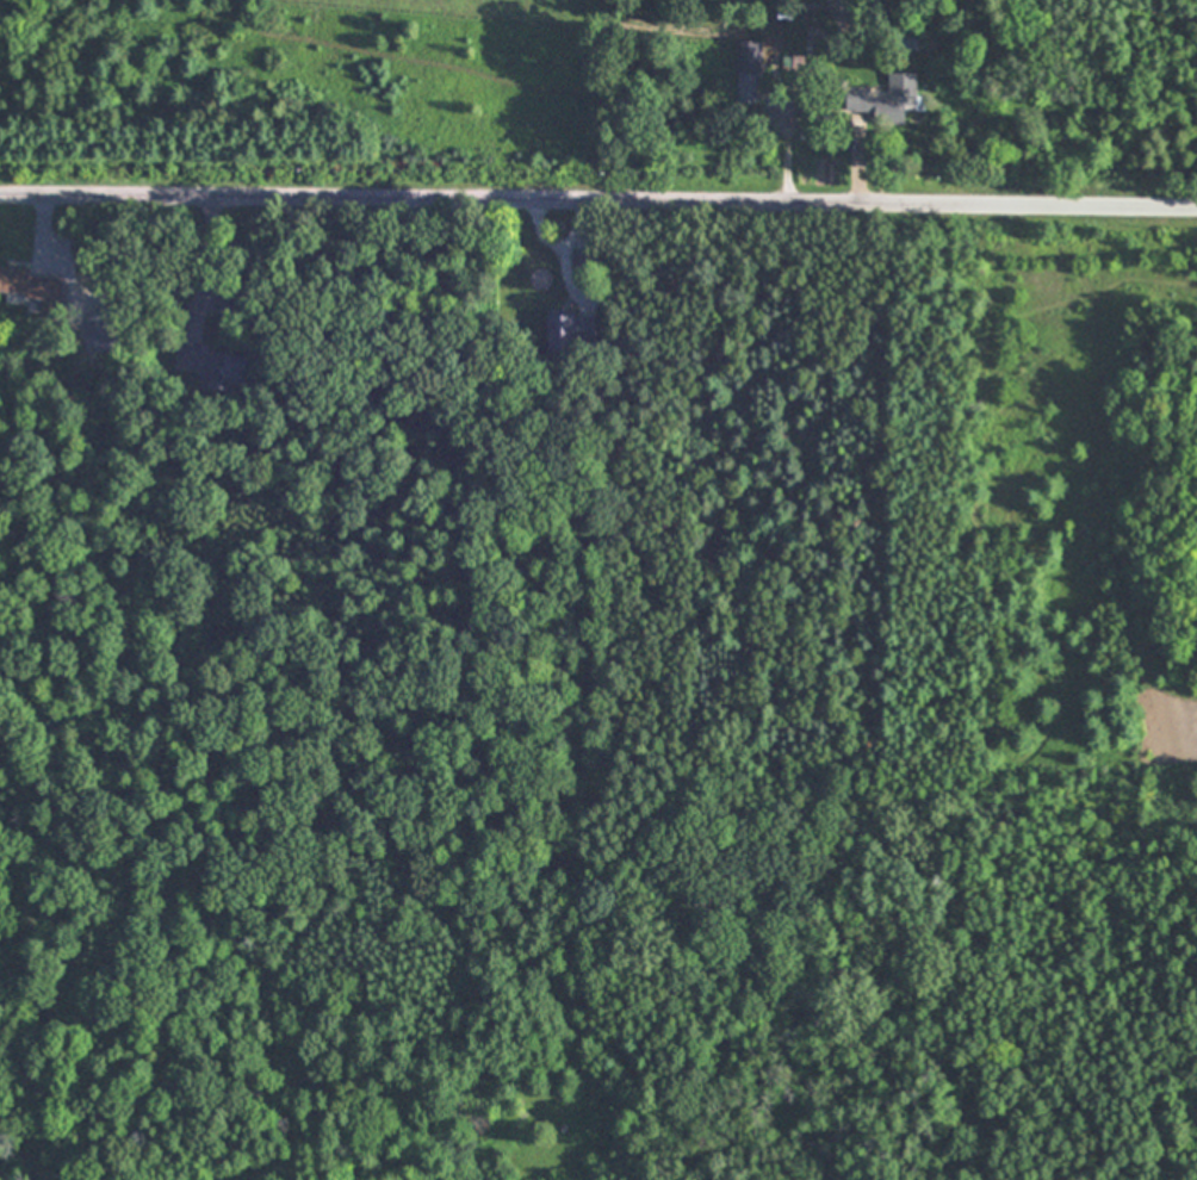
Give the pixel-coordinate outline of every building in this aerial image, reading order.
[(824,32),(807,31),(806,54),(823,55),(824,32)] [(736,102),(758,102),(759,41),(738,41),(736,102)] [(783,56),(784,67),(804,67),(804,56),(783,56)] [(918,72),(890,73),(891,97),(872,98),(872,88),(846,89),(847,111),(891,111),(891,121),(906,121),(906,106),(918,106),(918,72)] [(831,118),(830,94),(801,95),(802,119),(831,118)] [(574,269),(594,268),(594,249),(574,249),(574,269)] [(30,267),(4,266),(3,294),(40,295),(40,311),(62,312),(63,278),(29,277),(30,267)] [(596,342),(596,318),(577,318),(577,314),(549,315),(550,355),(577,354),(577,343),(596,342)] [(249,357),(175,347),(172,368),(197,372),(196,379),(246,386),(249,357)]
